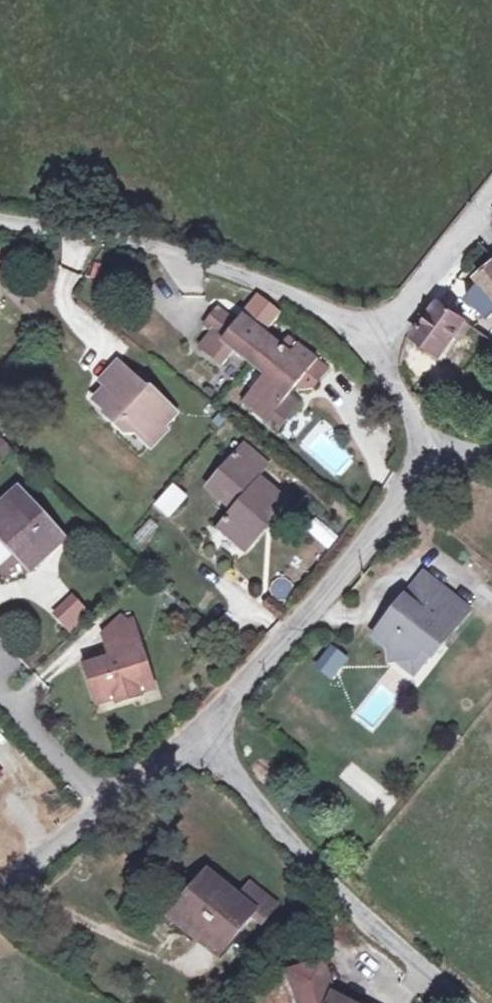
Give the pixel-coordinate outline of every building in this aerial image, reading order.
[(74,246),(67,263),(82,269),(89,252),(74,246)] [(451,355),(476,320),(445,296),(430,315),(435,319),(423,336),(451,355)] [(234,367),(245,353),(275,378),(254,404),(291,433),(311,406),(300,396),(307,387),(319,370),(290,347),(252,317),(246,325),(226,310),(214,326),(225,334),(212,350),(234,367)] [(299,336),(290,347),(319,370),(307,387),(311,390),(324,389),(340,368),(299,336)] [(171,430),(185,415),(161,392),(159,394),(128,364),(110,382),(116,388),(103,401),(116,413),(114,415),(127,428),(133,423),(151,441),(166,425),(171,430)] [(151,441),(159,449),(174,434),(171,430),(166,425),(151,441)] [(12,461),(21,452),(10,441),(1,450),(12,461)] [(284,465),(256,444),(222,489),(249,512),(234,531),(260,554),(301,502),(274,478),(284,465)] [(194,499),(183,488),(165,507),(177,518),(194,499)] [(68,542),(26,496),(0,520),(0,524),(41,568),(68,542)] [(329,549),(337,534),(319,524),(311,539),(329,549)] [(434,564),(415,588),(435,604),(454,579),(434,564)] [(442,648),(480,600),(454,579),(435,604),(415,588),(404,601),(407,604),(401,612),(394,613),(383,627),(400,641),(402,651),(426,648),(432,640),(442,648)] [(71,635),(93,616),(74,595),(52,614),(71,635)] [(122,631),(123,634),(142,627),(130,622),(122,631)] [(160,687),(142,627),(123,634),(122,631),(112,640),(121,667),(112,671),(109,668),(94,673),(106,711),(125,705),(126,710),(149,703),(146,691),(160,687)] [(442,648),(432,640),(426,648),(402,651),(425,669),(442,648)] [(345,643),(332,659),(344,668),(356,652),(345,643)] [(244,902),(212,877),(199,893),(205,897),(186,922),(224,953),(257,913),(254,911),(244,902)] [(244,902),(254,911),(266,897),(255,888),(253,889),(244,902)] [(180,917),(186,922),(205,897),(199,893),(180,917)] [(266,897),(254,911),(257,913),(267,921),(278,906),(266,897)] [(342,991),(332,957),(300,967),(310,1002),(364,1002),(342,991)]
